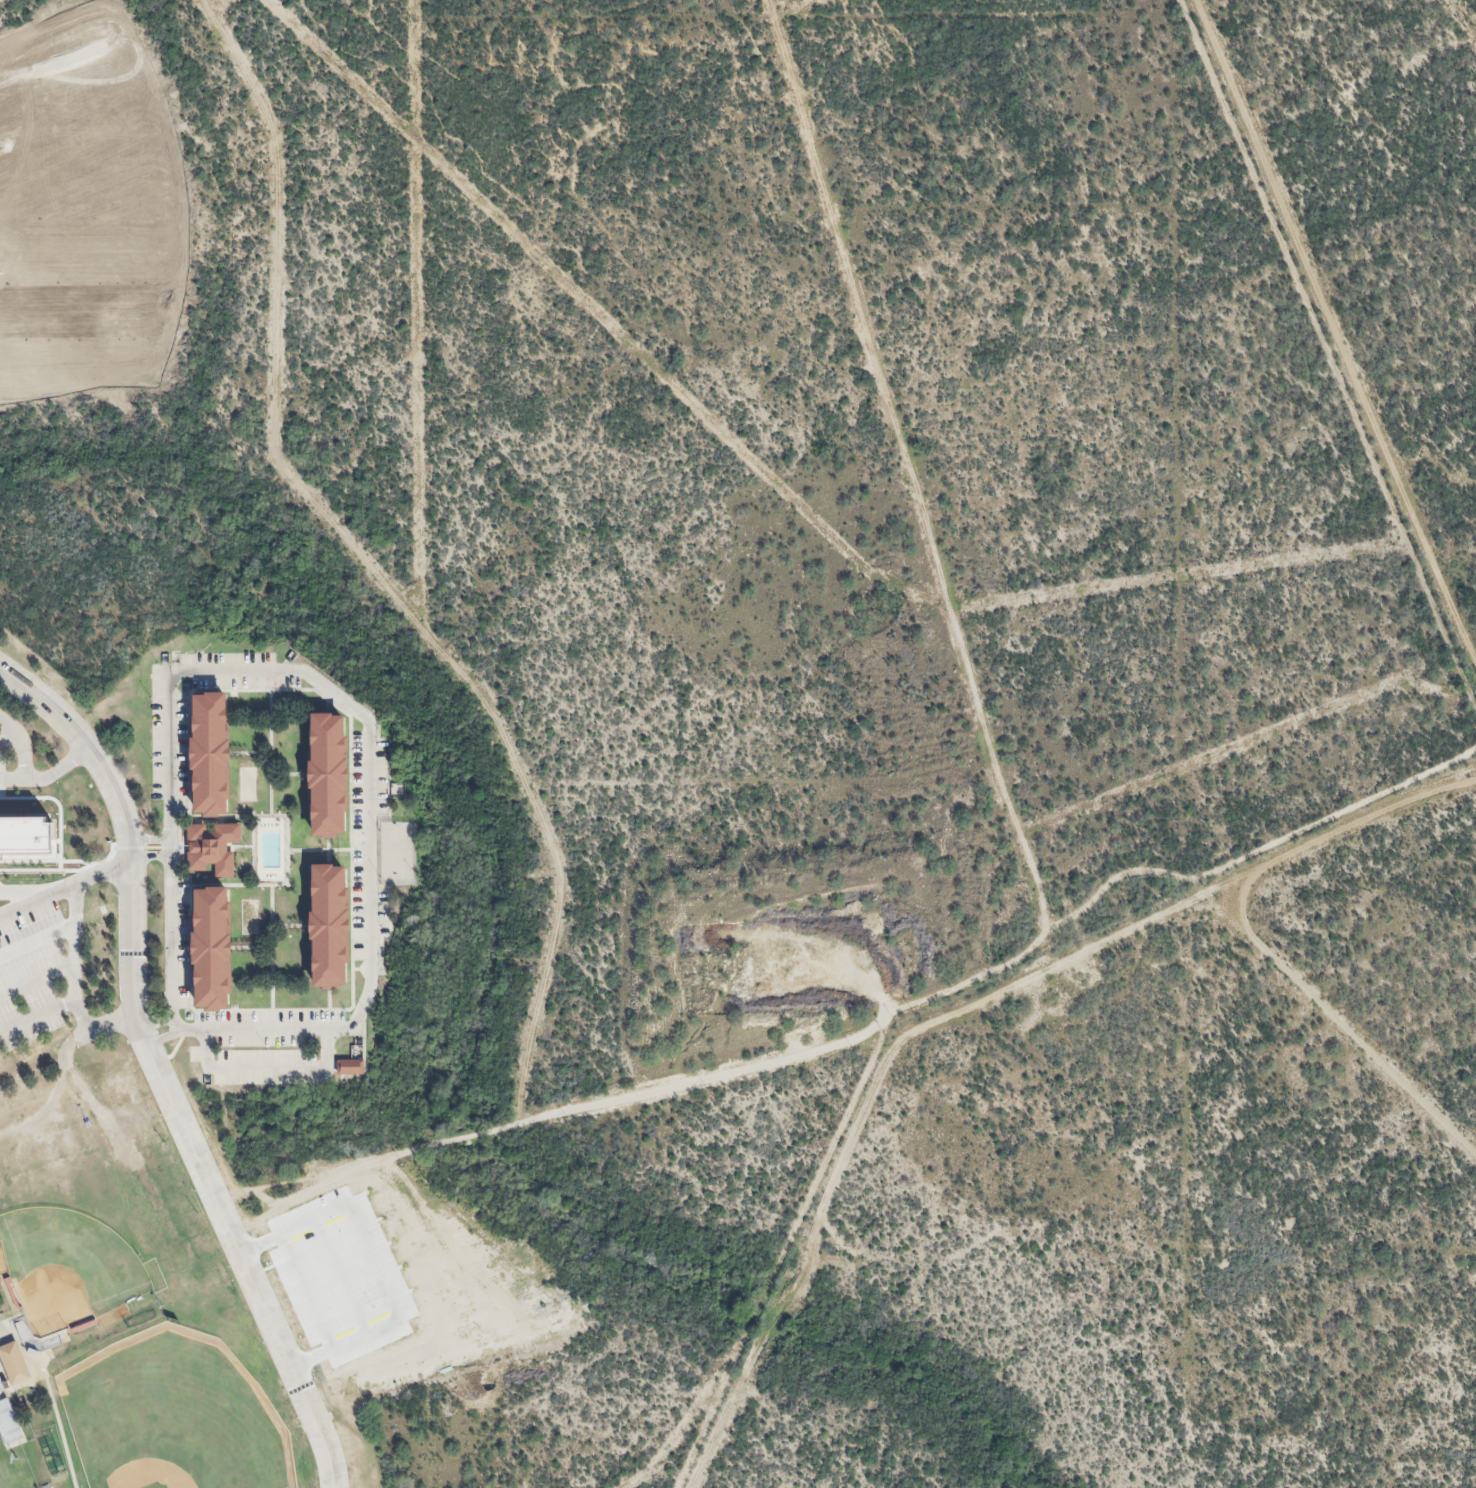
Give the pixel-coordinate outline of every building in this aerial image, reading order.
[(189,693),(222,693),(223,815),(190,815),(189,693)] [(309,712),(344,712),(345,837),(310,838),(309,712)] [(52,859),(0,860),(0,813),(51,813),(52,859)] [(182,825),(239,824),(240,842),(226,842),(227,854),(235,854),(236,878),(213,878),(213,864),(202,864),(202,875),(183,875),(182,825)] [(310,864),(346,865),(345,989),(309,989),(310,864)] [(190,890),(226,889),(227,1008),(191,1008),(190,890)] [(336,1060),(336,1074),(363,1074),(363,1060),(336,1060)] [(11,1387),(0,1359),(0,1347),(6,1345),(16,1341),(31,1380),(11,1387)]
